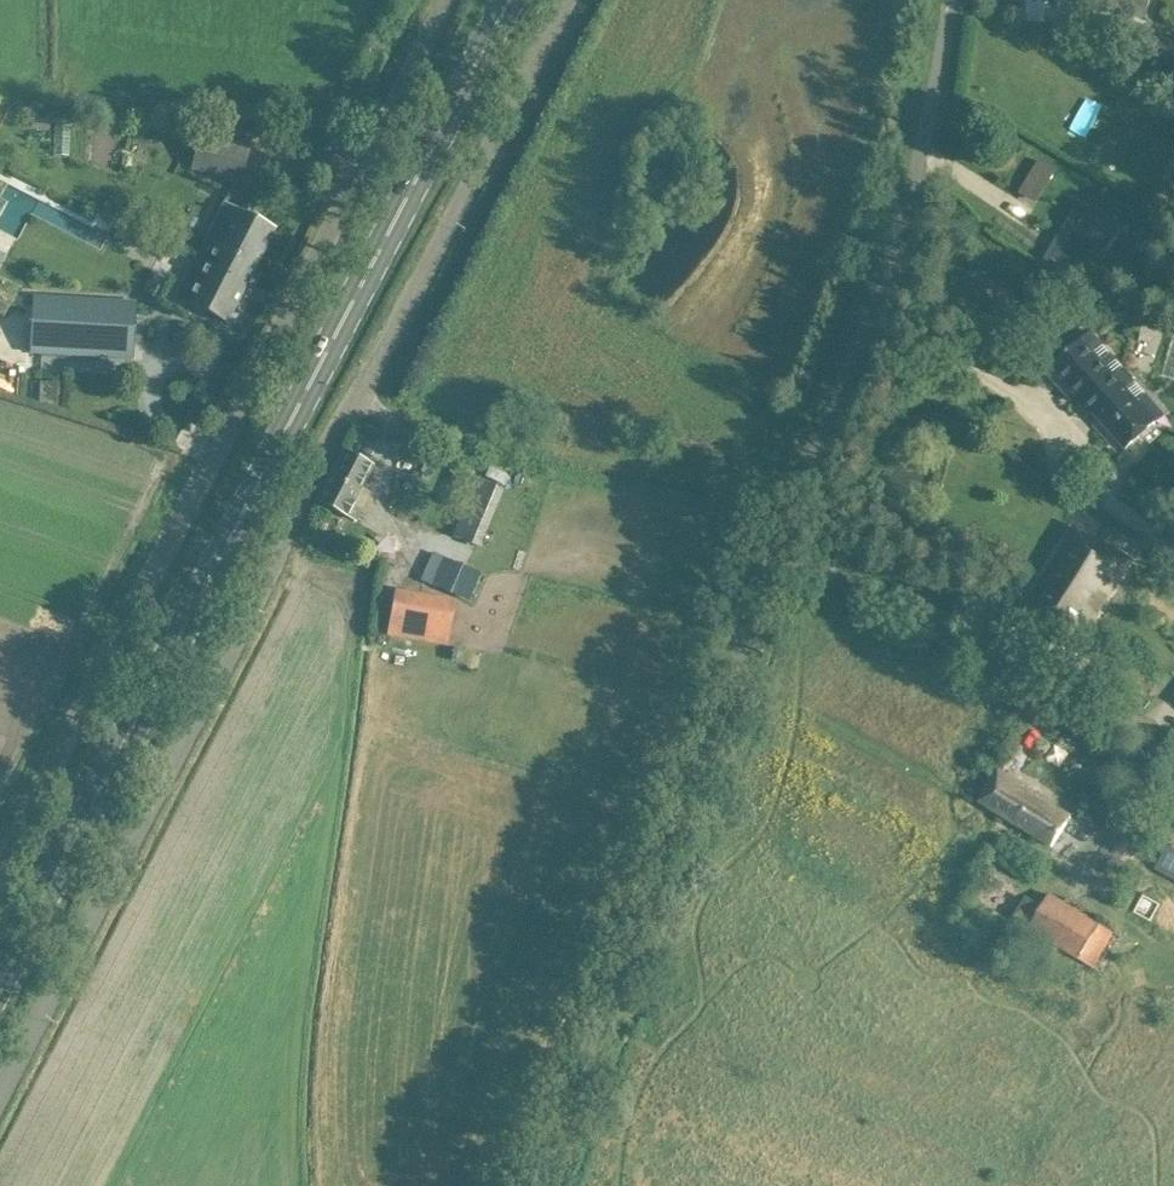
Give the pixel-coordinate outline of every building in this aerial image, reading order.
[(1149,0),(1079,0),(1078,6),(1146,19),(1149,0)] [(61,157),(76,158),(77,131),(62,131),(61,157)] [(196,154),(208,157),(204,171),(241,181),(249,148),(201,136),(196,154)] [(1064,227),(1105,249),(1120,222),(1078,200),(1064,227)] [(175,296),(227,323),(275,230),(223,203),(175,296)] [(5,315),(17,294),(4,287),(6,283),(0,280),(0,312),(5,315)] [(34,295),(31,354),(135,359),(138,300),(34,295)] [(1126,450),(1156,423),(1125,389),(1135,380),(1091,332),(1052,367),(1126,450)] [(373,466),(343,451),(317,500),(357,520),(362,510),(353,506),(373,466)] [(458,533),(479,542),(502,487),(481,479),(458,533)] [(1076,528),(1023,615),(1025,616),(1030,609),(1042,616),(1037,624),(1076,648),(1130,561),(1076,528)] [(435,587),(457,596),(468,569),(447,560),(435,587)] [(459,601),(478,608),(490,576),(471,569),(459,601)] [(454,602),(396,592),(389,635),(446,645),(454,602)] [(1071,817),(999,770),(980,801),(1052,848),(1071,817)] [(1134,815),(1104,870),(1123,881),(1154,826),(1134,815)] [(1101,972),(1122,939),(1051,896),(1044,907),(1036,902),(1022,924),(1101,972)] [(1157,932),(1168,905),(1148,897),(1138,924),(1157,932)]
